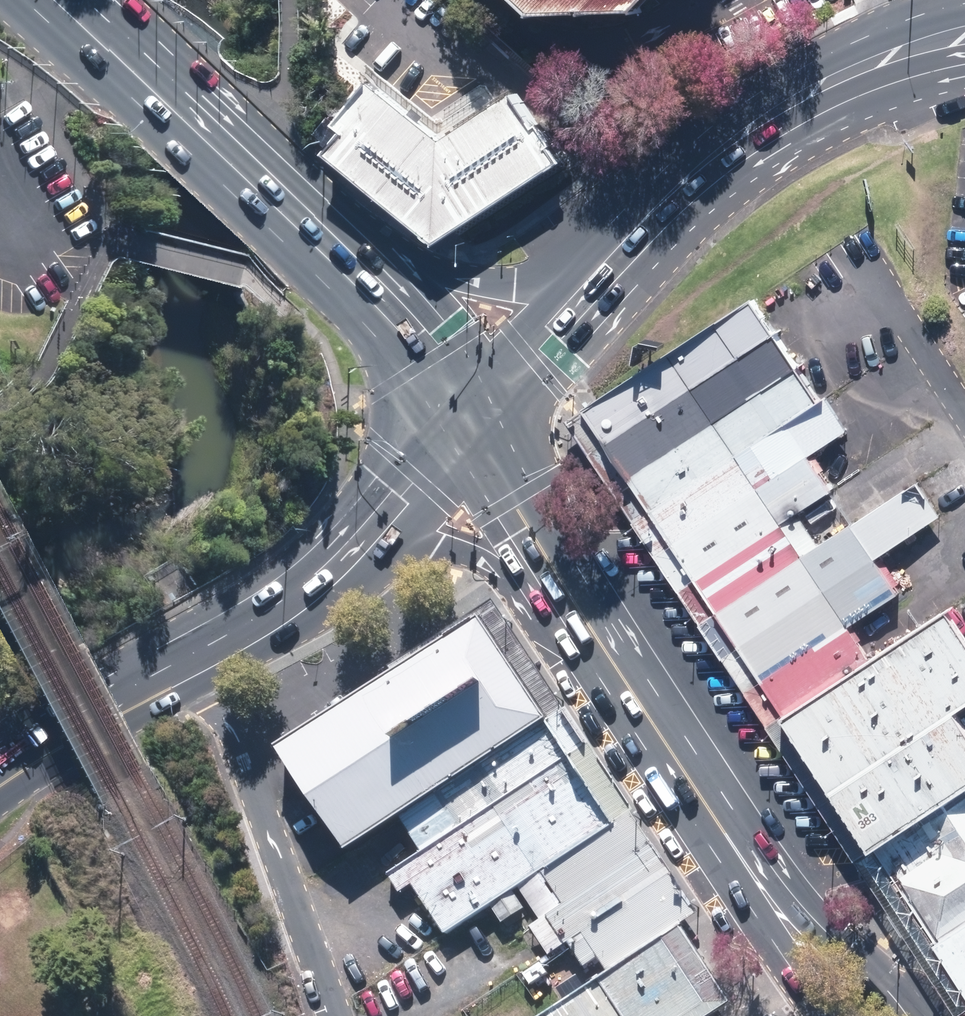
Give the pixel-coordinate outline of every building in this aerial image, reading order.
[(542,9),(643,4),(647,0),(532,0),(542,9)] [(337,148),(451,239),(582,156),(531,77),(450,129),(379,72),(343,116),(355,126),(337,148)] [(586,404),(787,709),(870,652),(851,622),(899,588),(877,554),(943,511),(919,477),(820,540),(799,508),(834,485),(811,451),(849,426),(828,391),(823,395),(754,293),(648,363),(599,395),(586,404)] [(787,709),(586,404),(570,414),(856,853),(873,842),(787,709)] [(611,824),(680,923),(694,912),(491,598),(449,625),(387,665),(390,669),(454,632),(475,616),(543,716),(611,824)] [(787,709),(873,842),(964,782),(964,713),(960,704),(964,701),(964,622),(952,600),(920,621),(870,652),(787,709)] [(398,811),(543,716),(475,616),(454,632),(390,669),(272,744),(301,789),(312,804),(329,829),(343,847),(398,811)] [(547,868),(611,824),(543,716),(398,811),(427,847),(393,872),(405,890),(417,881),(451,933),(494,904),(524,885),(547,868)] [(937,937),(964,919),(964,782),(873,842),(925,919),(937,937)] [(607,970),(680,923),(611,824),(547,868),(524,885),(532,899),(542,916),(533,921),(551,951),(570,938),(588,964),(598,957),(607,970)] [(964,1001),(964,981),(937,937),(925,919),(873,842),(856,853),(958,1007),(964,1001)] [(937,937),(964,981),(964,919),(937,937)] [(680,923),(607,970),(537,1015),(705,1015),(728,1001),(680,923)]
